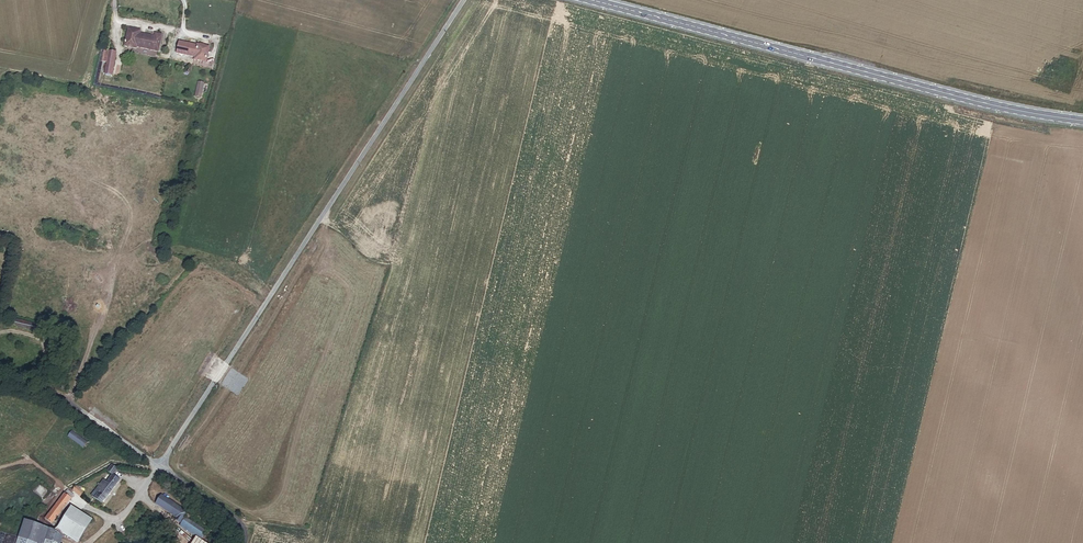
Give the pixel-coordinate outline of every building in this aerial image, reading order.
[(140,29),(128,26),(124,44),(137,46),(137,45),(158,50),(162,33),(155,31),(154,35),(140,32),(140,29)] [(196,44),(179,40),(176,51),(194,55),(194,58),(206,60),(210,45),(197,42),(196,44)] [(116,50),(105,48),(103,59),(107,60),(105,72),(111,73),(116,50)] [(39,326),(13,320),(12,328),(43,335),(44,330),(38,329),(39,326)] [(87,444),(72,432),(68,437),(84,449),(87,444)] [(105,482),(104,481),(93,498),(103,505),(120,480),(114,476),(118,470),(112,466),(108,472),(111,474),(113,476),(108,484),(105,482)] [(76,488),(73,493),(81,498),(84,494),(76,488)] [(186,512),(161,495),(156,503),(176,517),(174,520),(179,523),(183,517),(186,512)] [(46,520),(52,525),(71,499),(68,497),(66,499),(63,497),(46,520)] [(71,507),(58,528),(53,531),(63,537),(64,535),(76,542),(78,542),(93,520),(71,507)] [(205,542),(206,541),(181,524),(185,518),(183,517),(179,523),(178,525),(196,537),(205,542)] [(210,535),(185,518),(181,524),(206,541),(210,535)]
